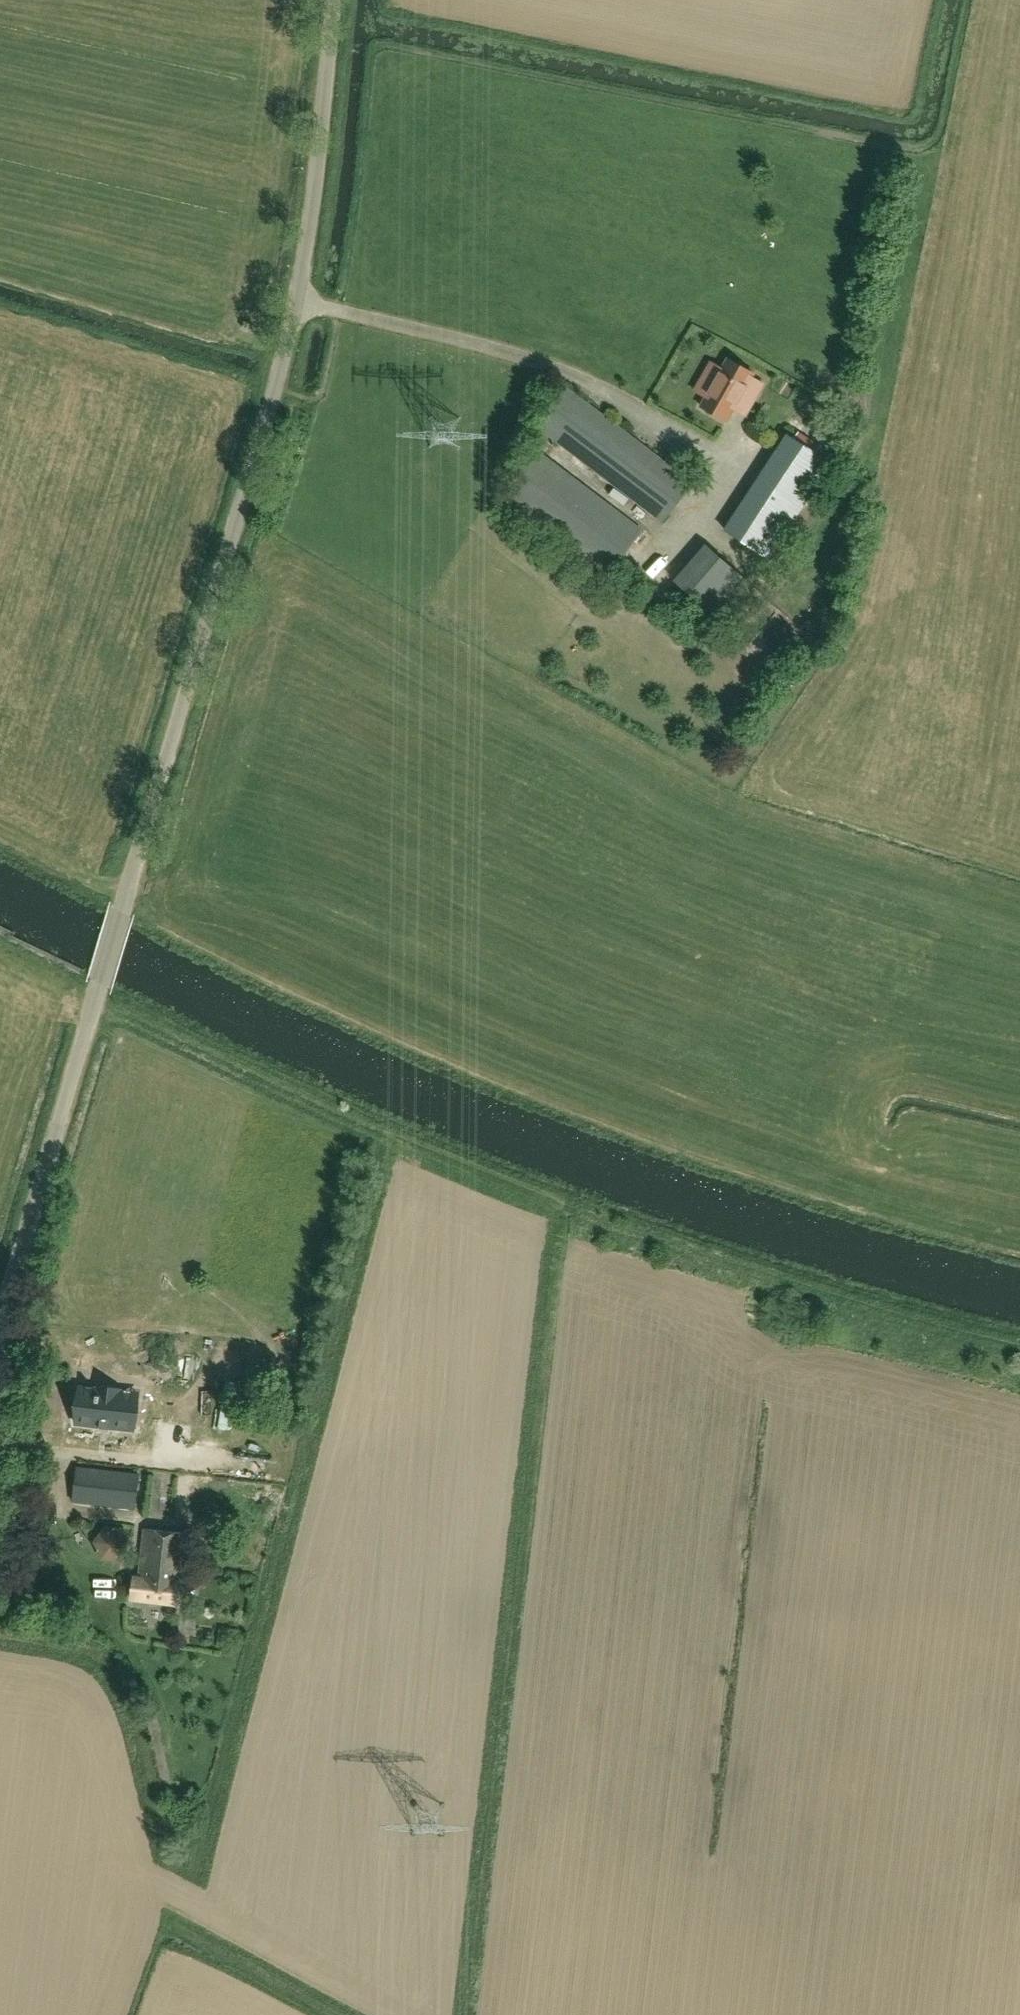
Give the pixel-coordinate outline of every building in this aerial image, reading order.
[(254,324),(244,321),(242,327),(252,330),(254,324)] [(721,371),(701,406),(726,420),(746,385),(721,371)] [(692,483),(567,388),(537,425),(663,521),(692,483)] [(725,530),(768,558),(801,508),(809,514),(818,500),(810,494),(831,463),(787,434),(725,530)] [(504,493),(609,572),(642,529),(536,450),(504,493)] [(705,544),(674,580),(729,628),(760,591),(705,544)] [(644,567),(655,575),(668,559),(657,550),(644,567)] [(226,1380),(219,1427),(232,1429),(239,1382),(226,1380)] [(79,1395),(75,1422),(133,1430),(138,1402),(118,1399),(120,1391),(102,1388),(101,1397),(79,1395)] [(138,1474),(77,1466),(73,1500),(134,1508),(138,1474)] [(144,1528),(139,1577),(134,1576),(131,1598),(179,1603),(182,1582),(187,1532),(144,1528)]
